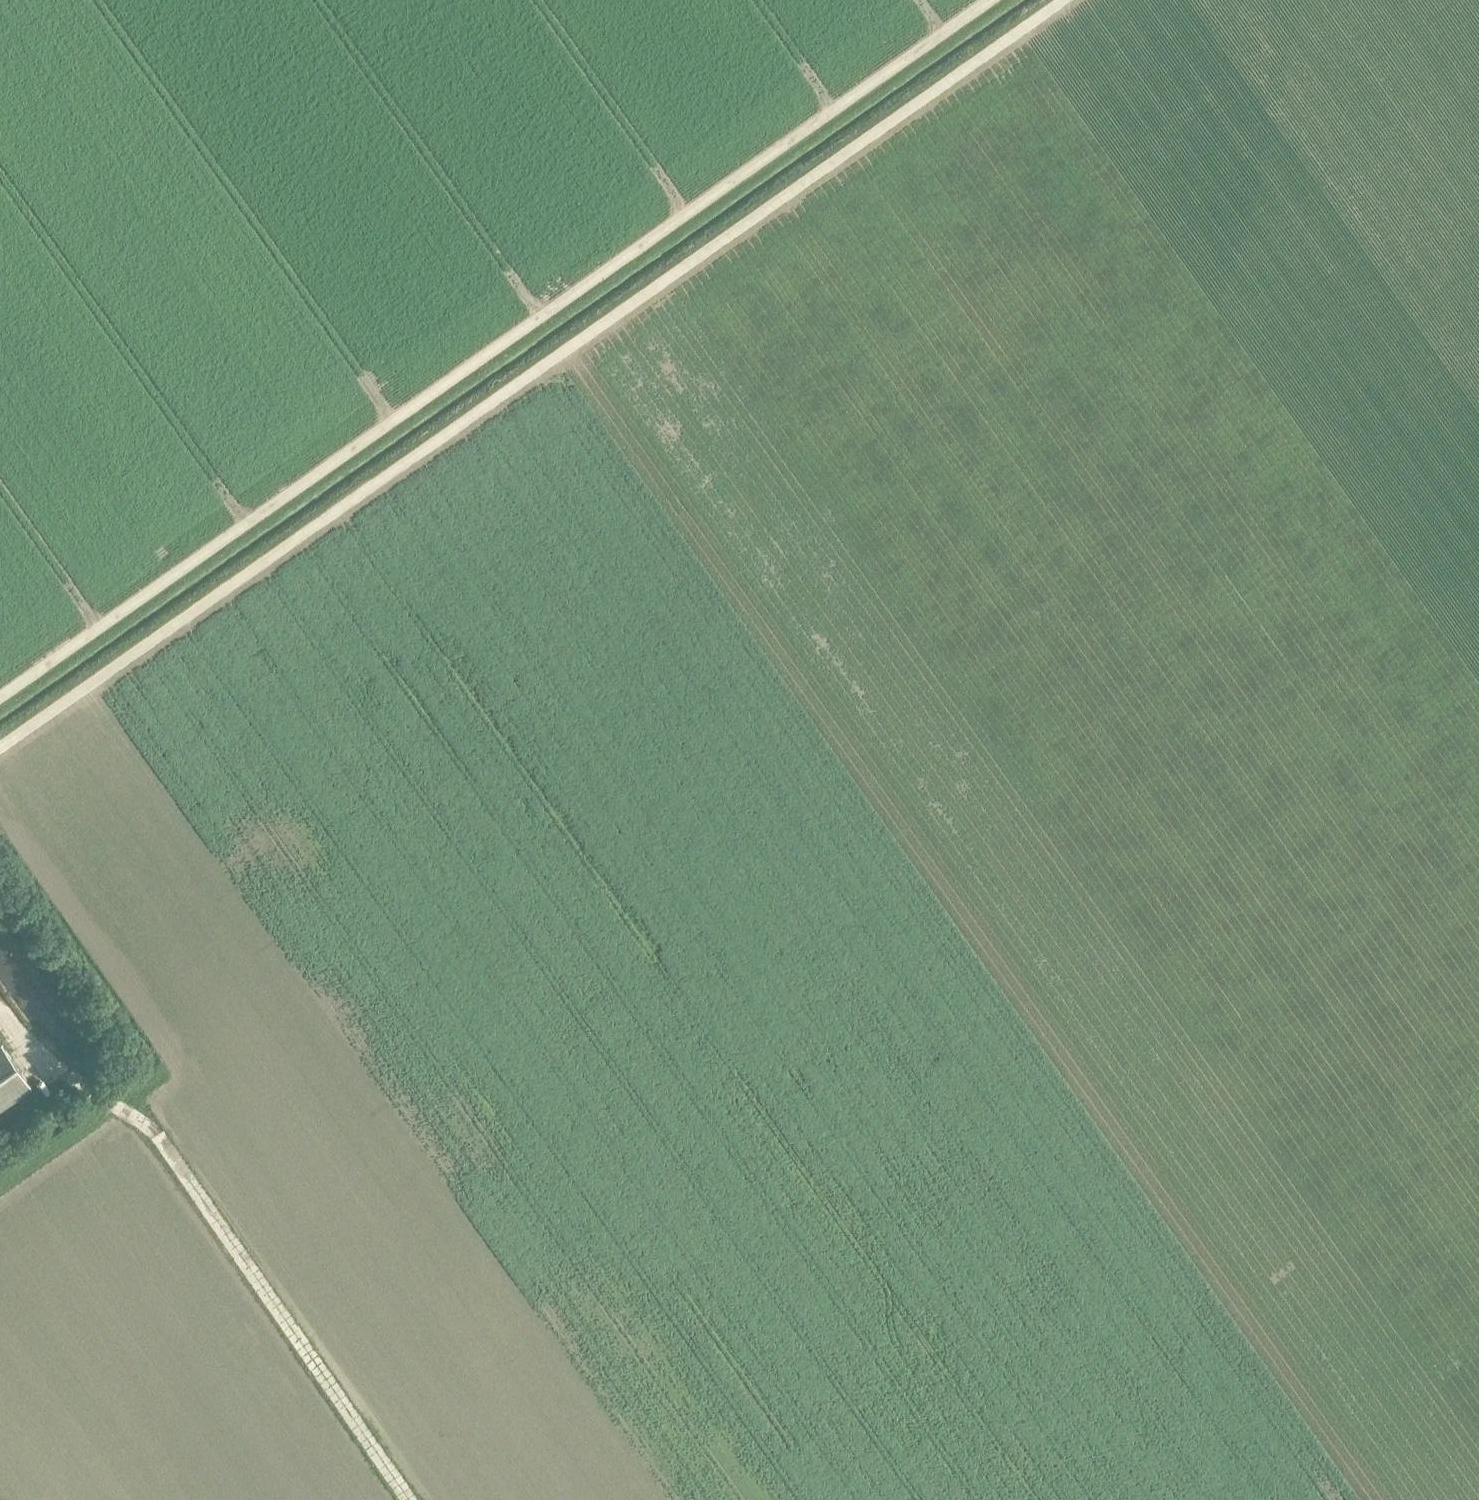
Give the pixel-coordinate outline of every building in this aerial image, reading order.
[(65,1001),(55,983),(45,988),(22,947),(4,957),(37,1016),(65,1001)] [(81,1018),(55,1037),(65,1049),(90,1030),(81,1018)] [(31,1086),(2,1045),(0,1046),(0,1107),(31,1086)]
